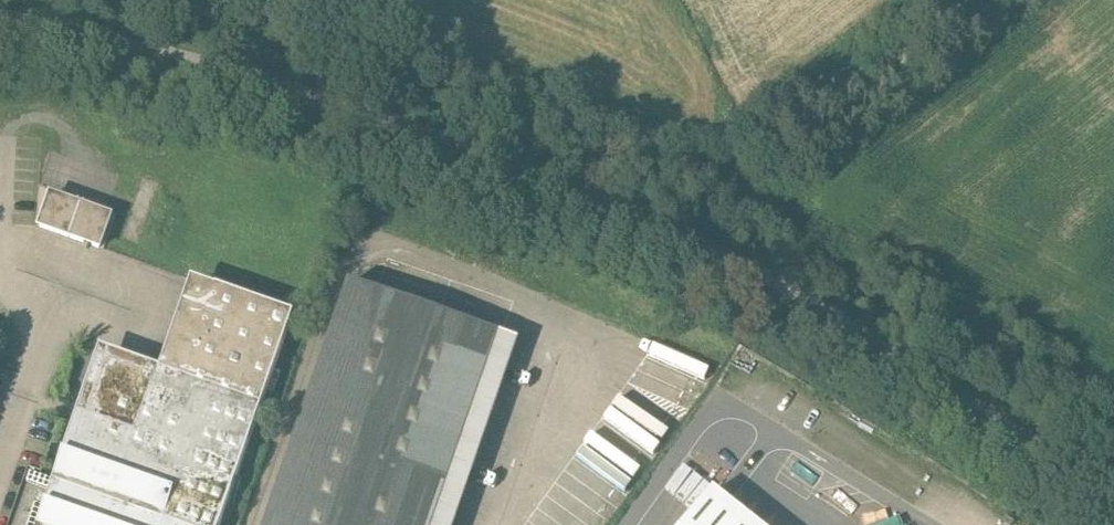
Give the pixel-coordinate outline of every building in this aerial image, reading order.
[(51,196),(40,227),(99,248),(111,217),(51,196)] [(192,280),(160,371),(100,350),(39,524),(220,524),(293,315),(192,280)] [(517,341),(349,284),(266,524),(453,524),(517,341)] [(689,524),(753,524),(721,500),(713,494),(689,524)]
